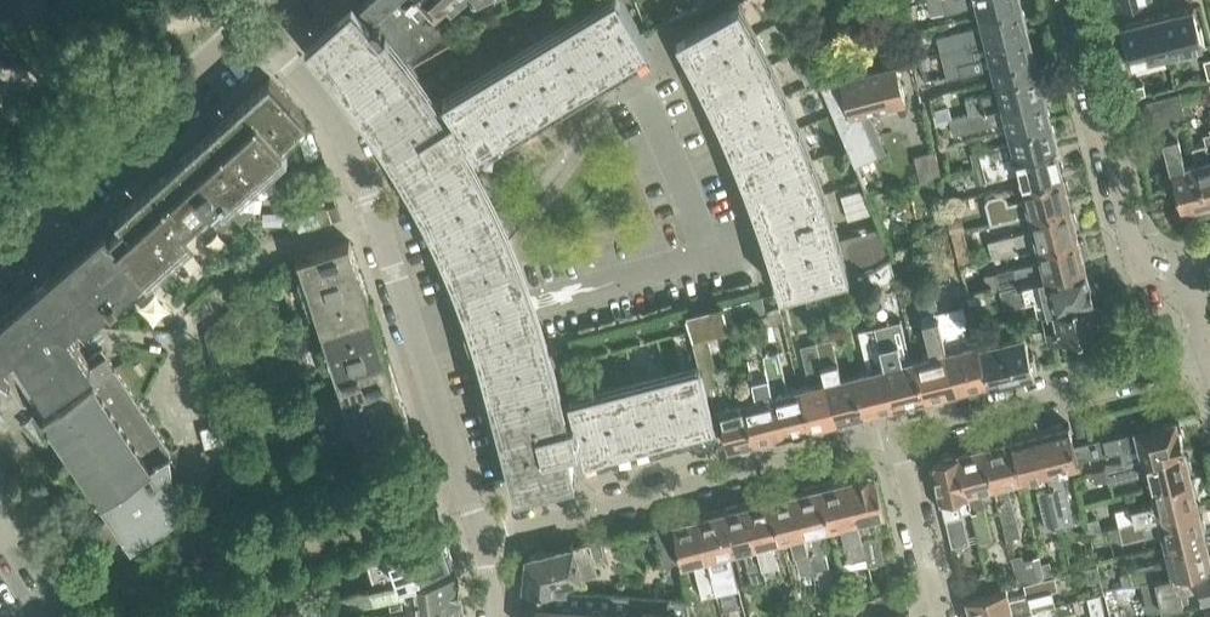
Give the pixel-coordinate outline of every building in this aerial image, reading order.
[(306,42),(306,43),(332,73),(339,82),(352,100),(355,103),(401,172),(412,192),(423,212),(427,219),(431,225),(430,226),(431,227),(432,227),(466,305),(466,307),(471,320),(475,334),(478,348),(482,362),(482,364),(486,379),(498,427),(500,434),(501,436),(504,435),(509,434),(512,446),(504,448),(509,468),(513,483),(515,491),(576,475),(574,467),(567,443),(580,440),(586,464),(604,460),(634,452),(652,447),(717,430),(712,407),(702,370),(700,363),(699,363),(569,397),(563,398),(559,386),(560,386),(559,384),(550,353),(551,353),(551,352),(550,352),(548,346),(545,331),(541,316),(537,301),(533,288),(529,275),(525,265),(519,250),(512,235),(503,216),(492,196),(489,190),(490,189),(489,189),(488,189),(473,159),(474,159),(474,158),(507,138),(536,120),(565,103),(592,87),(622,68),(653,50),(648,43),(641,31),(622,0),(601,0),(587,9),(556,27),(529,44),(501,61),(471,79),(443,95),(438,99),(429,85),(409,58),(450,27),(438,15),(424,0),(366,0),(358,7),(352,1),(306,42)] [(438,15),(455,0),(424,0),(438,15)] [(676,35),(697,60),(691,63),(711,89),(706,92),(725,118),(719,121),(738,148),(732,151),(751,179),(744,181),(755,198),(762,210),(763,212),(767,210),(771,222),(767,224),(774,291),(850,271),(875,264),(895,253),(882,223),(840,236),(833,213),(825,189),(813,157),(800,125),(786,92),(772,61),(756,30),(740,0),(737,0),(731,4),(676,35)] [(945,10),(977,1),(980,13),(1019,2),(1019,1),(1019,0),(927,0),(931,13),(945,10)] [(783,1),(773,5),(779,19),(789,15),(783,1)] [(983,22),(950,31),(938,34),(942,50),(1026,29),(1023,17),(1025,14),(1023,7),(1020,5),(1019,2),(980,13),(983,22)] [(1193,6),(1157,15),(1167,52),(1203,43),(1193,6)] [(1157,15),(1120,24),(1130,61),(1167,52),(1157,15)] [(792,19),(780,26),(786,38),(798,32),(792,19)] [(948,75),(993,64),(994,71),(996,77),(1035,67),(1034,61),(1032,55),(1032,53),(1034,49),(1032,42),(1028,40),(1026,29),(954,47),(942,50),(948,75)] [(806,55),(793,60),(800,76),(813,70),(806,55)] [(884,150),(867,113),(907,103),(899,69),(904,68),(903,62),(823,82),(856,161),(884,150)] [(1035,67),(996,77),(999,87),(966,96),(970,112),(1042,93),(1039,82),(1041,79),(1039,72),(1036,70),(1035,67)] [(112,218),(111,220),(114,223),(111,224),(149,265),(181,235),(186,240),(226,201),(231,196),(283,147),(279,142),(306,116),(270,76),(247,97),(118,213),(121,218),(115,222),(112,218)] [(1126,87),(1128,96),(1146,92),(1143,83),(1126,87)] [(1178,91),(1147,100),(1154,126),(1161,125),(1181,207),(1192,205),(1194,207),(1203,205),(1204,202),(1205,201),(1195,161),(1184,163),(1173,119),(1184,117),(1178,91)] [(1006,119),(1009,129),(1048,119),(1048,117),(1050,114),(1048,107),(1045,105),(1042,93),(970,112),(949,117),(953,132),(974,127),(1006,119)] [(935,120),(947,117),(944,105),(932,108),(935,120)] [(1049,121),(1048,119),(1009,129),(1012,139),(979,148),(979,149),(970,152),(974,166),(1055,145),(1052,134),(1054,130),(1053,123),(1049,121)] [(1190,140),(1195,161),(1198,172),(1205,201),(1208,200),(1209,202),(1209,130),(1203,132),(1204,137),(1190,140)] [(987,178),(1011,172),(1020,170),(1022,180),(1061,170),(1061,169),(1063,165),(1062,159),(1058,156),(1055,145),(974,166),(970,166),(972,172),(974,182),(987,178)] [(939,174),(934,151),(913,156),(919,179),(939,174)] [(1024,196),(1009,200),(1008,196),(1002,192),(989,196),(986,201),(987,206),(991,221),(1029,212),(1070,201),(1067,191),(1069,188),(1067,180),(1063,177),(1062,170),(1061,170),(1022,180),(1020,180),(1024,196)] [(864,187),(841,194),(848,218),(871,211),(864,187)] [(231,196),(226,201),(243,220),(255,208),(249,202),(242,208),(231,196)] [(992,255),(1036,243),(1077,233),(1075,223),(1077,219),(1075,211),(1071,209),(1070,201),(1029,212),(1033,228),(988,239),(992,255)] [(342,215),(338,203),(325,207),(329,220),(342,215)] [(309,212),(294,217),(298,230),(329,220),(325,207),(309,212)] [(227,211),(222,215),(231,224),(236,220),(227,211)] [(961,217),(948,220),(951,232),(963,228),(964,228),(961,217)] [(149,265),(111,224),(108,227),(106,225),(0,316),(0,327),(44,392),(92,360),(68,324),(82,313),(87,319),(118,292),(149,265)] [(963,228),(951,232),(959,263),(971,260),(963,228)] [(1077,233),(1036,243),(1040,259),(996,271),(1000,287),(1085,264),(1083,255),(1086,254),(1082,238),(1079,239),(1077,233)] [(299,255),(321,323),(372,307),(349,239),(299,255)] [(1085,264),(1000,287),(1005,304),(1034,297),(1038,311),(1042,310),(1094,297),(1093,296),(1096,292),(1094,284),(1090,282),(1085,264)] [(932,351),(917,355),(927,395),(958,387),(939,309),(939,308),(936,293),(918,297),(932,351)] [(749,297),(755,318),(766,314),(761,294),(749,297)] [(749,297),(724,303),(729,325),(755,318),(749,297)] [(1094,297),(1042,310),(1046,329),(1048,335),(1049,339),(1063,336),(1064,340),(1077,337),(1076,333),(1085,330),(1086,334),(1099,331),(1098,327),(1101,326),(1100,324),(1104,323),(1101,310),(1097,311),(1094,297)] [(963,302),(939,308),(939,309),(958,387),(989,379),(980,343),(979,343),(978,340),(973,341),(963,302)] [(686,313),(690,328),(693,339),(709,334),(730,329),(729,325),(724,303),(686,313)] [(389,360),(372,307),(321,323),(338,376),(389,360)] [(766,314),(755,318),(757,326),(772,322),(783,319),(780,309),(766,314)] [(857,370),(866,410),(895,403),(874,316),(873,316),(875,326),(860,330),(870,367),(857,370)] [(230,376),(217,320),(205,331),(216,380),(230,376)] [(891,322),(876,326),(895,403),(927,395),(917,355),(900,359),(891,322)] [(831,324),(815,328),(818,341),(838,417),(866,410),(857,370),(844,374),(831,324)] [(99,492),(170,444),(169,439),(108,349),(92,360),(44,392),(0,327),(0,347),(99,492)] [(980,343),(989,379),(1034,368),(1033,366),(1037,365),(1034,352),(1030,353),(1024,332),(980,343)] [(709,334),(693,339),(699,363),(700,363),(702,370),(712,407),(720,405),(724,428),(727,441),(728,445),(738,442),(758,437),(751,397),(737,401),(728,364),(717,366),(709,334)] [(799,386),(808,425),(838,417),(818,341),(802,344),(811,383),(799,386)] [(783,431),(808,425),(799,386),(788,388),(779,351),(764,355),(783,431)] [(764,355),(747,359),(755,389),(757,388),(759,395),(751,397),(758,437),(783,431),(764,355)] [(412,430),(389,360),(338,376),(361,447),(412,430)] [(22,392),(10,373),(0,361),(0,413),(22,392)] [(35,405),(20,418),(40,441),(52,431),(35,405)] [(1177,417),(1074,443),(1078,460),(1120,449),(1123,461),(1184,446),(1177,417)] [(1060,465),(1078,461),(1074,443),(1069,422),(1064,423),(1063,421),(1047,425),(1048,427),(1037,430),(1060,525),(1074,522),(1060,465)] [(1020,474),(1033,471),(1047,529),(1060,525),(1037,430),(1032,431),(1032,429),(1016,433),(1016,435),(1011,436),(1020,474)] [(983,443),(993,483),(1007,538),(1021,534),(1007,480),(1021,476),(1020,474),(1011,436),(1005,438),(1002,436),(994,438),(992,441),(983,443)] [(966,448),(956,450),(971,509),(979,542),(992,539),(979,487),(993,483),(983,443),(979,445),(977,443),(966,445),(966,448)] [(112,511),(124,529),(132,541),(177,511),(170,444),(99,492),(112,511)] [(1192,478),(1184,446),(1123,461),(1092,468),(1095,481),(1109,477),(1109,481),(1147,472),(1151,488),(1192,478)] [(934,456),(932,459),(934,467),(935,472),(952,543),(969,539),(962,511),(971,509),(956,450),(955,450),(952,449),(944,451),(942,454),(941,454),(934,456)] [(9,478),(0,464),(0,484),(9,478)] [(856,475),(846,478),(865,556),(867,563),(884,559),(874,514),(885,511),(876,473),(869,469),(856,473),(856,475)] [(838,477),(819,482),(830,525),(840,522),(850,560),(865,556),(846,478),(839,480),(838,477)] [(1154,498),(1115,508),(1118,523),(1198,504),(1192,478),(1151,488),(1154,498)] [(800,489),(795,490),(815,568),(819,587),(833,583),(818,528),(830,525),(819,482),(800,487),(800,489)] [(789,490),(770,494),(781,538),(790,535),(801,572),(815,568),(795,490),(789,492),(789,490)] [(752,501),(746,503),(766,578),(781,575),(772,540),(781,538),(770,494),(752,499),(752,501)] [(724,508),(721,509),(732,549),(734,549),(743,547),(752,582),(766,578),(746,503),(741,504),(741,501),(723,506),(724,508)] [(1118,523),(1108,526),(1110,537),(1123,539),(1161,530),(1165,546),(1205,537),(1198,504),(1118,523)] [(702,514),(697,515),(716,592),(738,587),(729,550),(732,549),(721,509),(719,509),(719,507),(702,511),(702,514)] [(124,529),(112,511),(101,519),(100,518),(89,528),(101,545),(124,529)] [(691,514),(673,518),(680,560),(680,563),(691,560),(700,596),(716,592),(697,515),(691,516),(691,514)] [(1099,514),(1087,517),(1090,530),(1103,527),(1099,514)] [(427,541),(367,560),(376,586),(416,577),(414,572),(454,559),(446,535),(445,535),(443,529),(426,535),(428,541),(427,541)] [(526,554),(523,586),(538,587),(565,589),(566,579),(569,579),(598,572),(594,554),(604,551),(601,536),(601,535),(590,538),(590,539),(526,554)] [(1141,579),(1209,562),(1209,556),(1205,537),(1165,546),(1168,557),(1130,567),(1121,575),(1123,584),(1133,581),(1141,579)] [(1023,554),(1011,556),(1018,583),(1045,576),(1041,561),(1040,555),(1024,559),(1023,554)] [(1050,559),(1041,561),(1045,576),(1053,574),(1050,559)] [(1098,562),(1084,566),(1088,581),(1101,578),(1098,562)] [(1141,579),(1148,609),(1184,600),(1181,586),(1200,582),(1205,606),(1209,605),(1209,562),(1141,579)] [(462,598),(457,568),(416,577),(376,586),(337,594),(341,610),(405,596),(407,607),(462,598)] [(988,575),(991,590),(1007,586),(1003,571),(988,575)] [(967,596),(991,590),(988,575),(961,581),(965,596),(967,596)] [(991,590),(967,596),(968,598),(966,601),(968,610),(971,611),(972,616),(993,616),(1049,604),(1055,602),(1052,590),(1059,589),(1055,575),(1024,583),(1026,592),(1009,596),(1007,586),(991,590)] [(649,610),(629,608),(630,594),(565,589),(538,587),(537,601),(536,601),(536,602),(535,616),(648,616),(649,610)] [(1100,592),(1087,594),(1092,616),(1106,616),(1100,592)] [(668,616),(690,616),(687,598),(670,597),(669,611),(668,616)] [(382,611),(382,616),(465,616),(463,608),(462,600),(462,598),(407,607),(382,611)] [(1049,604),(993,616),(1052,616),(1049,604)]
